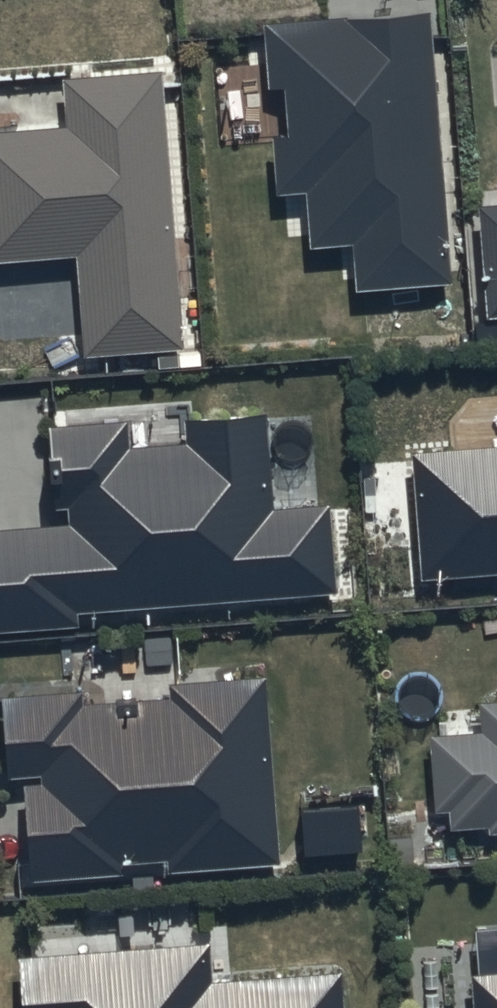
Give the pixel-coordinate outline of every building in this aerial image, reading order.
[(427,1),(260,12),(265,77),(281,76),(284,125),(269,126),(273,184),(297,183),(298,201),(306,200),(308,234),(353,231),(356,276),(445,271),(427,1)] [(59,66),(62,115),(0,120),(0,249),(75,243),(83,344),(180,337),(159,59),(59,66)] [(479,196),(487,303),(496,302),(496,195),(479,196)] [(45,414),(52,498),(65,497),(66,513),(0,518),(0,620),(74,614),(73,600),(333,581),(327,494),(270,498),(263,402),(180,408),(182,433),(128,437),(126,408),(45,414)] [(410,443),(419,567),(496,562),(496,437),(410,443)] [(0,686),(0,709),(4,767),(39,765),(40,773),(22,774),(30,871),(122,864),(121,854),(166,851),(167,862),(278,854),(264,667),(167,674),(168,688),(80,694),(79,680),(0,686)] [(476,692),(479,722),(427,726),(433,803),(449,802),(450,819),(485,816),(486,825),(496,824),(496,691),(476,692)] [(17,946),(21,1007),(342,1007),(338,963),(209,972),(207,933),(17,946)] [(471,966),(474,1007),(496,1007),(496,964),(471,966)]
